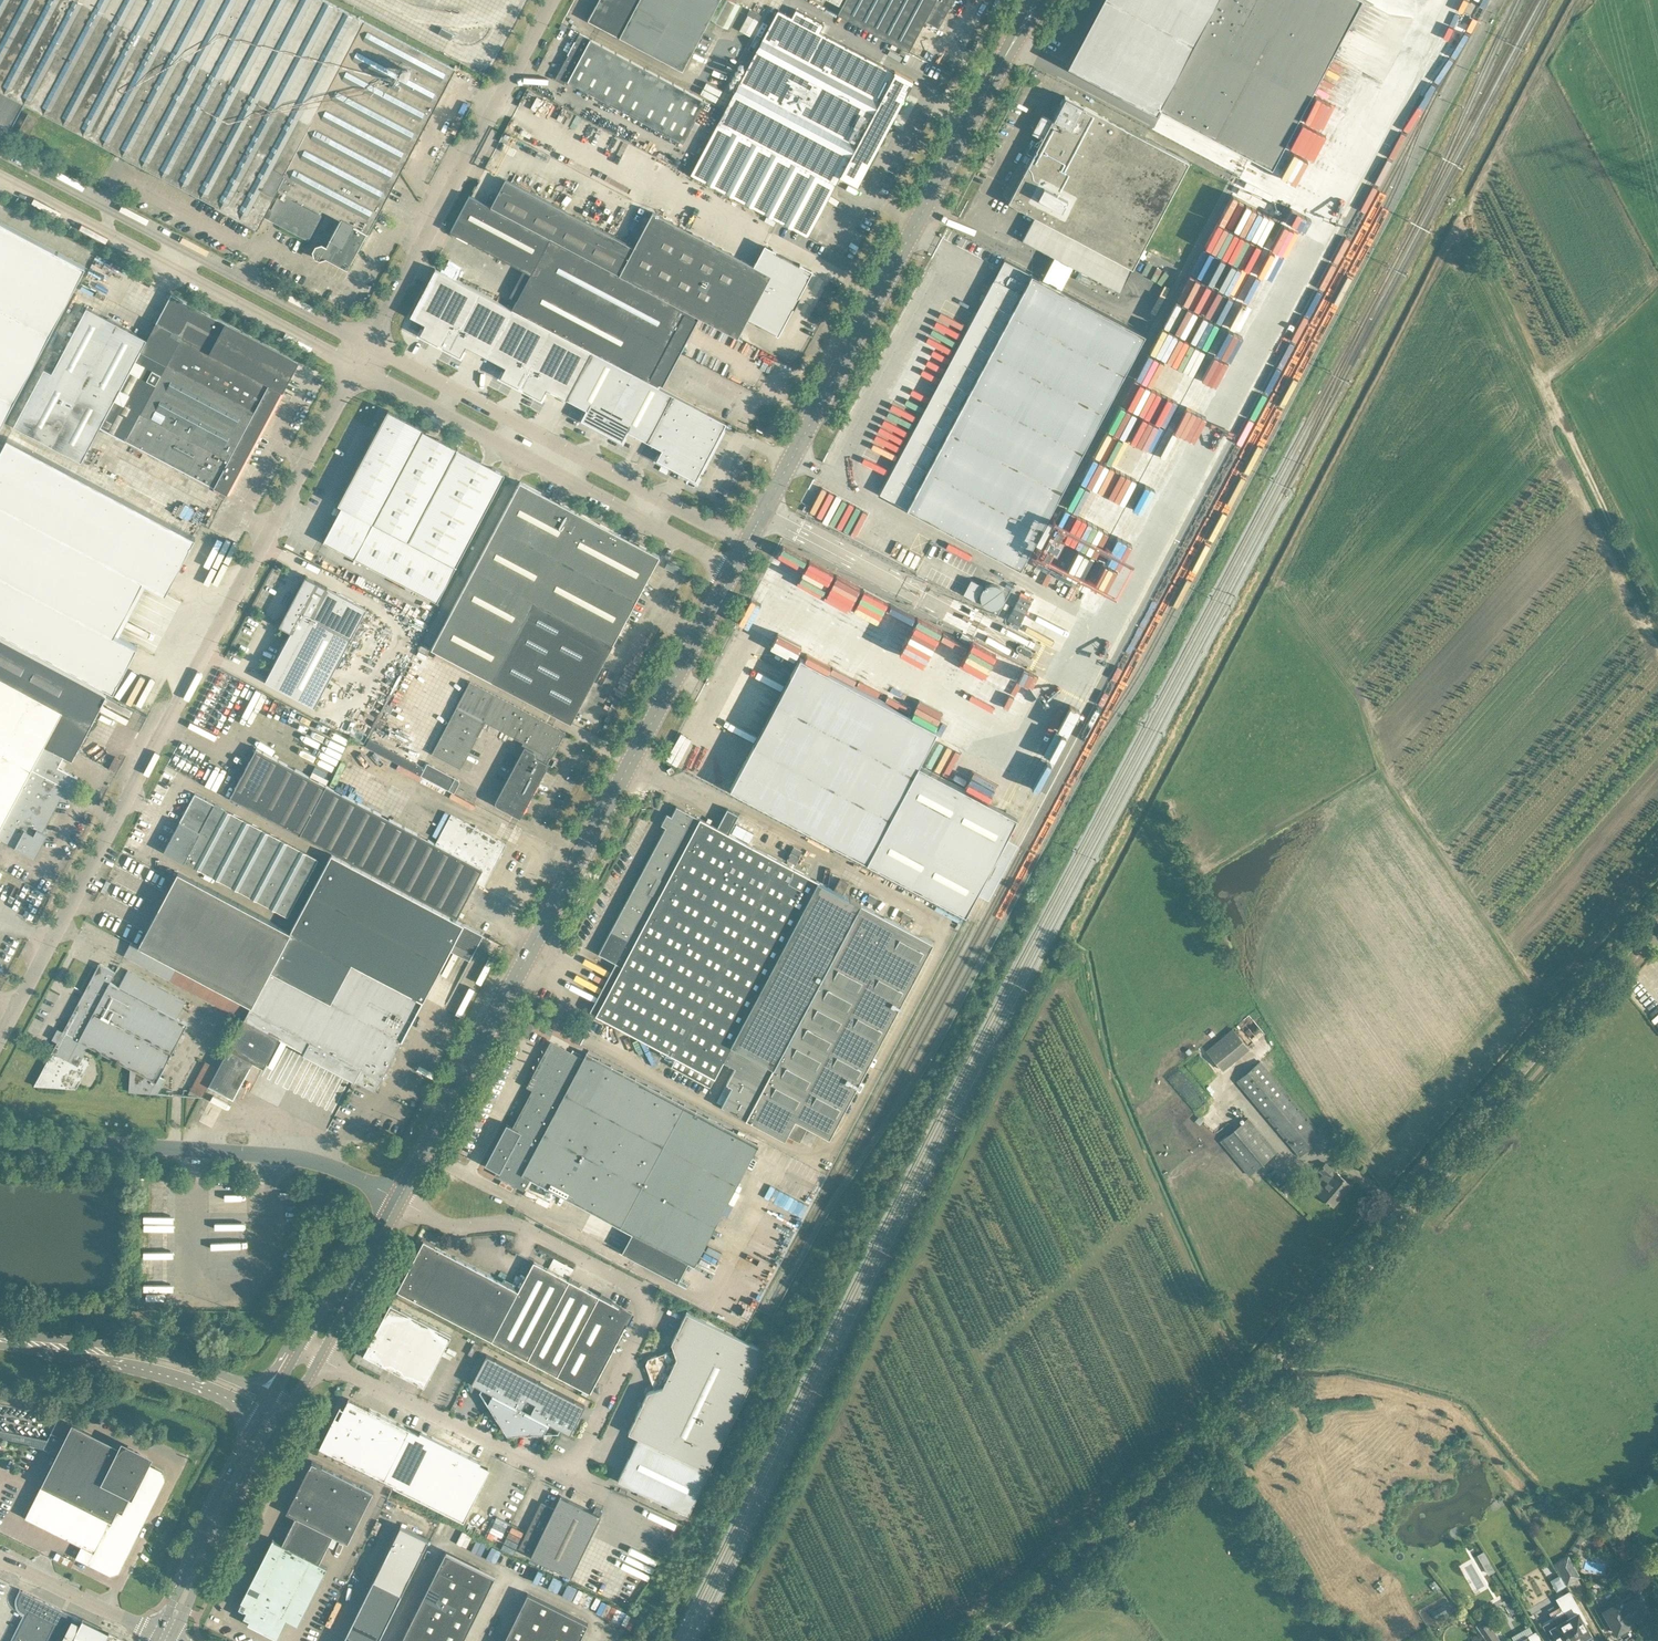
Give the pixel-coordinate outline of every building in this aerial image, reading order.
[(9,132),(11,128),(25,102),(113,149),(156,172),(216,204),(215,206),(257,228),(264,217),(273,222),(308,240),(321,215),(280,193),(272,209),(268,207),(279,187),(320,209),(321,207),(342,218),(331,239),(327,246),(322,243),(316,244),(313,250),(315,256),(320,259),(326,257),(348,269),(367,233),(368,234),(368,232),(408,156),(437,101),(454,68),(326,0),(0,0),(0,127),(9,132)] [(596,9),(614,19),(624,24),(634,29),(643,34),(653,39),(663,45),(673,50),(682,55),(692,60),(702,65),(712,71),(721,76),(741,38),(732,33),(722,28),(712,23),(702,17),(693,12),(683,7),(673,2),(669,0),(601,0),(596,9)] [(699,1),(708,6),(718,11),(728,16),(738,21),(748,27),(762,0),(697,0),(699,1)] [(909,51),(925,20),(939,27),(953,1),(952,0),(845,0),(838,14),(909,51)] [(1067,65),(1156,112),(1158,108),(1216,0),(1102,0),(1067,65)] [(1158,108),(1272,169),(1362,0),(1216,0),(1158,108)] [(728,106),(691,174),(808,236),(841,175),(857,184),(888,126),(888,125),(910,84),(911,81),(912,82),(913,80),(895,70),(894,71),(820,31),(824,24),(796,9),(792,17),(779,10),(728,106)] [(555,79),(564,83),(565,81),(681,143),(705,99),(580,33),(575,41),(568,54),(570,55),(568,59),(565,60),(555,79)] [(1053,118),(1042,138),(1008,202),(1075,237),(1102,241),(1101,251),(1132,268),(1189,161),(1065,95),(1053,118)] [(1042,138),(1053,118),(1042,113),(1032,132),(1042,138)] [(38,119),(28,114),(18,132),(28,137),(38,119)] [(980,169),(987,173),(995,157),(988,153),(980,169)] [(505,178),(491,206),(549,239),(619,275),(696,315),(742,339),(743,338),(739,336),(748,318),(751,320),(751,319),(776,332),(775,333),(778,334),(780,332),(779,331),(792,306),(794,308),(795,307),(792,306),(797,296),(800,298),(800,297),(797,295),(810,271),(811,270),(810,270),(802,266),(803,265),(800,263),(800,264),(775,251),(776,250),(773,249),(772,250),(765,246),(756,263),(755,262),(754,265),(653,211),(634,247),(505,178)] [(451,231),(531,273),(677,350),(680,352),(685,343),(697,319),(694,317),(696,315),(619,275),(549,239),(491,206),(470,195),(451,231)] [(86,266),(0,221),(0,428),(86,266)] [(456,237),(454,243),(469,248),(471,242),(456,237)] [(921,415),(880,493),(907,508),(1020,568),(1145,334),(1004,259),(994,279),(952,357),(958,360),(927,418),(921,415)] [(435,268),(410,316),(425,323),(419,334),(440,344),(470,287),(435,268)] [(677,350),(531,273),(512,308),(551,329),(592,350),(632,372),(658,386),(660,383),(663,385),(680,352),(677,350)] [(470,287),(440,344),(461,355),(466,345),(486,356),(511,308),(470,287)] [(103,300),(105,296),(97,291),(95,295),(103,300)] [(299,361),(196,307),(171,293),(155,323),(181,336),(166,364),(141,350),(141,349),(137,333),(87,307),(52,372),(112,404),(100,426),(214,487),(214,486),(228,494),(228,493),(279,397),(284,399),(287,393),(282,391),(283,391),(283,390),(290,377),(299,361)] [(814,336),(826,309),(815,305),(803,331),(814,336)] [(511,308),(486,356),(505,366),(500,376),(521,387),(551,329),(512,308),(512,309),(511,308)] [(551,329),(521,387),(541,398),(547,388),(566,398),(592,350),(551,329)] [(632,372),(592,350),(566,398),(586,409),(581,419),(602,430),(632,372)] [(59,356),(52,352),(45,365),(51,369),(59,356)] [(1162,361),(1151,385),(1157,387),(1160,379),(1167,382),(1174,366),(1162,361)] [(112,404),(52,372),(45,368),(14,425),(82,461),(100,426),(112,404)] [(602,430),(622,441),(628,430),(645,439),(670,392),(658,386),(632,372),(602,430)] [(699,474),(705,463),(725,425),(723,424),(724,422),(725,421),(670,392),(645,439),(662,449),(657,459),(679,471),(694,479),(697,473),(699,474)] [(1118,405),(1114,418),(1119,420),(1124,407),(1118,405)] [(424,428),(389,410),(388,410),(382,421),(338,503),(342,506),(323,541),(437,601),(505,474),(423,430),(424,428)] [(110,689),(113,691),(137,645),(114,633),(143,580),(166,592),(195,537),(8,437),(0,451),(0,630),(108,688),(110,689)] [(431,648),(492,680),(571,722),(660,555),(520,481),(431,648)] [(763,580),(789,592),(805,556),(779,545),(763,580)] [(823,588),(830,571),(806,561),(799,578),(823,588)] [(291,631),(265,680),(315,706),(367,608),(305,575),(279,625),(291,631)] [(842,615),(857,586),(834,575),(819,604),(842,615)] [(971,579),(963,594),(975,600),(983,585),(971,579)] [(860,589),(853,603),(878,614),(884,601),(860,589)] [(35,858),(48,834),(43,831),(61,798),(65,800),(78,777),(58,767),(64,756),(72,760),(77,751),(107,694),(105,694),(0,638),(0,839),(35,858)] [(428,647),(421,643),(418,649),(425,653),(428,647)] [(1004,656),(985,695),(1000,702),(1007,689),(1011,691),(1023,665),(1004,656)] [(867,860),(919,764),(937,730),(800,657),(791,675),(730,788),(867,860)] [(943,658),(941,662),(951,668),(953,664),(943,658)] [(497,805),(520,817),(566,732),(470,681),(431,753),(460,768),(485,721),(526,743),(496,799),(495,800),(495,801),(495,802),(496,802),(496,803),(496,804),(497,804),(497,805)] [(230,797),(300,834),(326,784),(256,747),(230,797)] [(416,762),(411,771),(454,793),(459,783),(459,782),(459,781),(459,780),(459,779),(458,779),(458,778),(427,762),(424,767),(416,762)] [(1017,816),(919,764),(867,860),(966,913),(1017,816)] [(326,784),(300,834),(457,918),(476,881),(484,885),(506,844),(451,815),(436,843),(326,784)] [(179,822),(164,851),(287,917),(318,859),(195,793),(179,822)] [(829,1138),(933,942),(842,894),(849,882),(840,878),(834,889),(728,833),(739,814),(727,808),(717,827),(676,805),(676,806),(671,817),(667,815),(663,824),(666,825),(599,952),(598,952),(598,953),(622,965),(596,1014),(676,1057),(671,1065),(710,1086),(723,1060),(741,1070),(732,1086),(737,1088),(727,1108),(790,1142),(792,1138),(805,1144),(813,1130),(829,1138)] [(432,837),(436,839),(449,812),(444,810),(432,837)] [(794,846),(791,851),(799,856),(802,851),(794,846)] [(787,859),(796,864),(800,856),(791,852),(787,859)] [(332,853),(290,931),(422,1002),(452,946),(471,956),(483,934),(463,923),(332,853)] [(179,966),(251,1005),(290,931),(178,871),(139,945),(131,942),(124,955),(171,980),(179,966)] [(869,894),(867,899),(874,903),(877,898),(869,894)] [(904,912),(901,917),(909,921),(912,916),(904,912)] [(290,931),(251,1005),(209,1085),(233,1098),(253,1060),(264,1066),(279,1037),(304,1050),(302,1053),(355,1080),(355,1079),(359,1081),(358,1083),(362,1085),(363,1083),(375,1090),(422,1002),(290,931)] [(91,1060),(83,1056),(89,1045),(130,1067),(129,1091),(172,1094),(172,1091),(167,1090),(166,1093),(158,1092),(165,1079),(159,1076),(187,1023),(177,1017),(186,1001),(128,970),(119,986),(110,981),(116,971),(99,963),(78,1002),(79,1003),(64,1032),(63,1031),(58,1029),(53,1038),(58,1041),(53,1051),(52,1051),(53,1052),(37,1081),(36,1080),(34,1085),(76,1088),(91,1060)] [(540,1002),(540,1003),(536,1010),(540,1012),(544,1004),(540,1002)] [(531,1018),(528,1024),(536,1028),(539,1022),(531,1018)] [(1233,1027),(1206,1050),(1222,1069),(1249,1047),(1233,1027)] [(694,1264),(723,1207),(756,1144),(587,1052),(582,1060),(552,1045),(552,1044),(551,1044),(552,1045),(533,1079),(538,1084),(537,1087),(536,1087),(515,1127),(507,1123),(485,1164),(499,1171),(498,1173),(518,1183),(516,1186),(524,1190),(531,1177),(640,1235),(629,1254),(619,1249),(619,1250),(686,1286),(687,1285),(678,1280),(689,1261),(694,1263),(693,1264),(694,1264)] [(1260,1061),(1236,1080),(1299,1157),(1323,1137),(1260,1061)] [(1247,1117),(1220,1140),(1249,1175),(1276,1152),(1247,1117)] [(800,1163),(796,1174),(819,1182),(823,1171),(800,1163)] [(1329,1202),(1333,1205),(1351,1184),(1336,1171),(1335,1171),(1325,1163),(1319,1170),(1329,1178),(1318,1192),(1328,1201),(1328,1202),(1329,1203),(1329,1202)] [(632,1313),(568,1279),(534,1261),(518,1290),(444,1251),(423,1240),(397,1290),(525,1358),(590,1392),(625,1325),(632,1313)] [(367,1356),(385,1365),(424,1386),(451,1335),(390,1303),(369,1344),(364,1354),(367,1355),(367,1356)] [(766,1350),(686,1312),(671,1342),(674,1349),(648,1358),(646,1363),(655,1389),(648,1391),(628,1432),(638,1437),(618,1479),(688,1513),(766,1350)] [(549,1422),(570,1433),(585,1405),(486,1354),(472,1382),(493,1393),(488,1402),(487,1401),(487,1402),(504,1428),(505,1428),(504,1427),(505,1427),(514,1431),(514,1432),(513,1432),(513,1433),(545,1432),(545,1431),(544,1431),(549,1422)] [(319,1447),(384,1479),(383,1481),(464,1521),(490,1468),(480,1463),(481,1461),(470,1456),(428,1435),(420,1431),(419,1433),(348,1398),(342,1411),(340,1410),(337,1415),(340,1416),(339,1418),(335,1416),(319,1447)] [(54,1431),(63,1435),(70,1419),(61,1415),(54,1431)] [(77,1557),(111,1574),(113,1573),(119,1571),(165,1478),(162,1471),(140,1459),(139,1460),(136,1458),(130,1455),(129,1454),(113,1446),(74,1426),(67,1439),(59,1455),(50,1473),(55,1475),(50,1485),(43,1482),(25,1516),(82,1545),(77,1557)] [(273,1538),(239,1606),(246,1610),(243,1616),(249,1619),(248,1622),(268,1633),(278,1637),(278,1636),(287,1618),(298,1624),(327,1566),(319,1562),(323,1555),(333,1535),(348,1542),(374,1491),(312,1460),(286,1512),(296,1516),(286,1536),(282,1543),(274,1539),(273,1538)] [(593,1511),(560,1495),(553,1508),(541,1503),(520,1547),(532,1552),(530,1556),(571,1576),(601,1515),(599,1514),(601,1509),(596,1506),(593,1511)] [(401,1525),(392,1543),(419,1556),(428,1539),(401,1525)] [(392,1543),(383,1561),(410,1575),(419,1556),(392,1543)] [(621,1567),(649,1577),(655,1559),(627,1549),(621,1567)] [(1484,1551),(1479,1554),(1485,1563),(1490,1560),(1484,1551)] [(438,1567),(467,1581),(487,1592),(495,1576),(445,1552),(438,1567)] [(1574,1563),(1569,1554),(1557,1560),(1568,1580),(1574,1576),(1569,1567),(1574,1563)] [(383,1561),(374,1579),(401,1593),(410,1575),(383,1561)] [(430,1582),(460,1596),(467,1581),(438,1567),(430,1582)] [(1567,1586),(1560,1575),(1551,1581),(1558,1591),(1567,1586)] [(573,1596),(577,1587),(553,1576),(549,1586),(573,1596)] [(373,1579),(364,1598),(392,1611),(401,1593),(373,1579)] [(1645,1580),(1643,1581),(1647,1589),(1651,1587),(1648,1582),(1645,1580)] [(460,1596),(480,1606),(487,1592),(467,1581),(460,1596)] [(430,1582),(423,1597),(452,1611),(460,1596),(430,1582)] [(1616,1633),(1632,1624),(1633,1623),(1631,1620),(1648,1610),(1644,1603),(1648,1600),(1639,1584),(1596,1608),(1606,1626),(1611,1623),(1616,1633)] [(73,1615),(23,1590),(20,1597),(19,1599),(19,1601),(19,1603),(20,1608),(22,1609),(23,1611),(25,1612),(27,1613),(14,1640),(60,1640),(73,1615)] [(1587,1622),(1569,1591),(1557,1598),(1566,1614),(1555,1620),(1554,1617),(1542,1624),(1551,1640),(1553,1640),(1557,1638),(1559,1640),(1579,1640),(1581,1640),(1580,1639),(1590,1633),(1584,1623),(1587,1622)] [(503,1640),(579,1640),(588,1623),(528,1592),(503,1640)] [(460,1596),(452,1611),(472,1621),(480,1606),(460,1596)] [(416,1611),(445,1626),(452,1611),(423,1597),(416,1611)] [(364,1598),(355,1616),(383,1630),(392,1611),(364,1598)] [(1437,1608),(1432,1612),(1435,1618),(1441,1614),(1437,1608)] [(408,1626),(437,1640),(438,1640),(463,1640),(465,1636),(445,1626),(416,1611),(408,1626)] [(452,1611),(445,1626),(465,1636),(472,1621),(452,1611)] [(73,1615),(60,1640),(127,1640),(73,1614),(73,1615)] [(343,1640),(377,1640),(383,1630),(355,1616),(343,1640)] [(1476,1625),(1487,1640),(1500,1640),(1485,1619),(1476,1625)] [(401,1640),(437,1640),(408,1626),(401,1640)] [(1536,1631),(1528,1636),(1528,1635),(1523,1637),(1525,1640),(1524,1640),(1542,1640),(1536,1631)]
